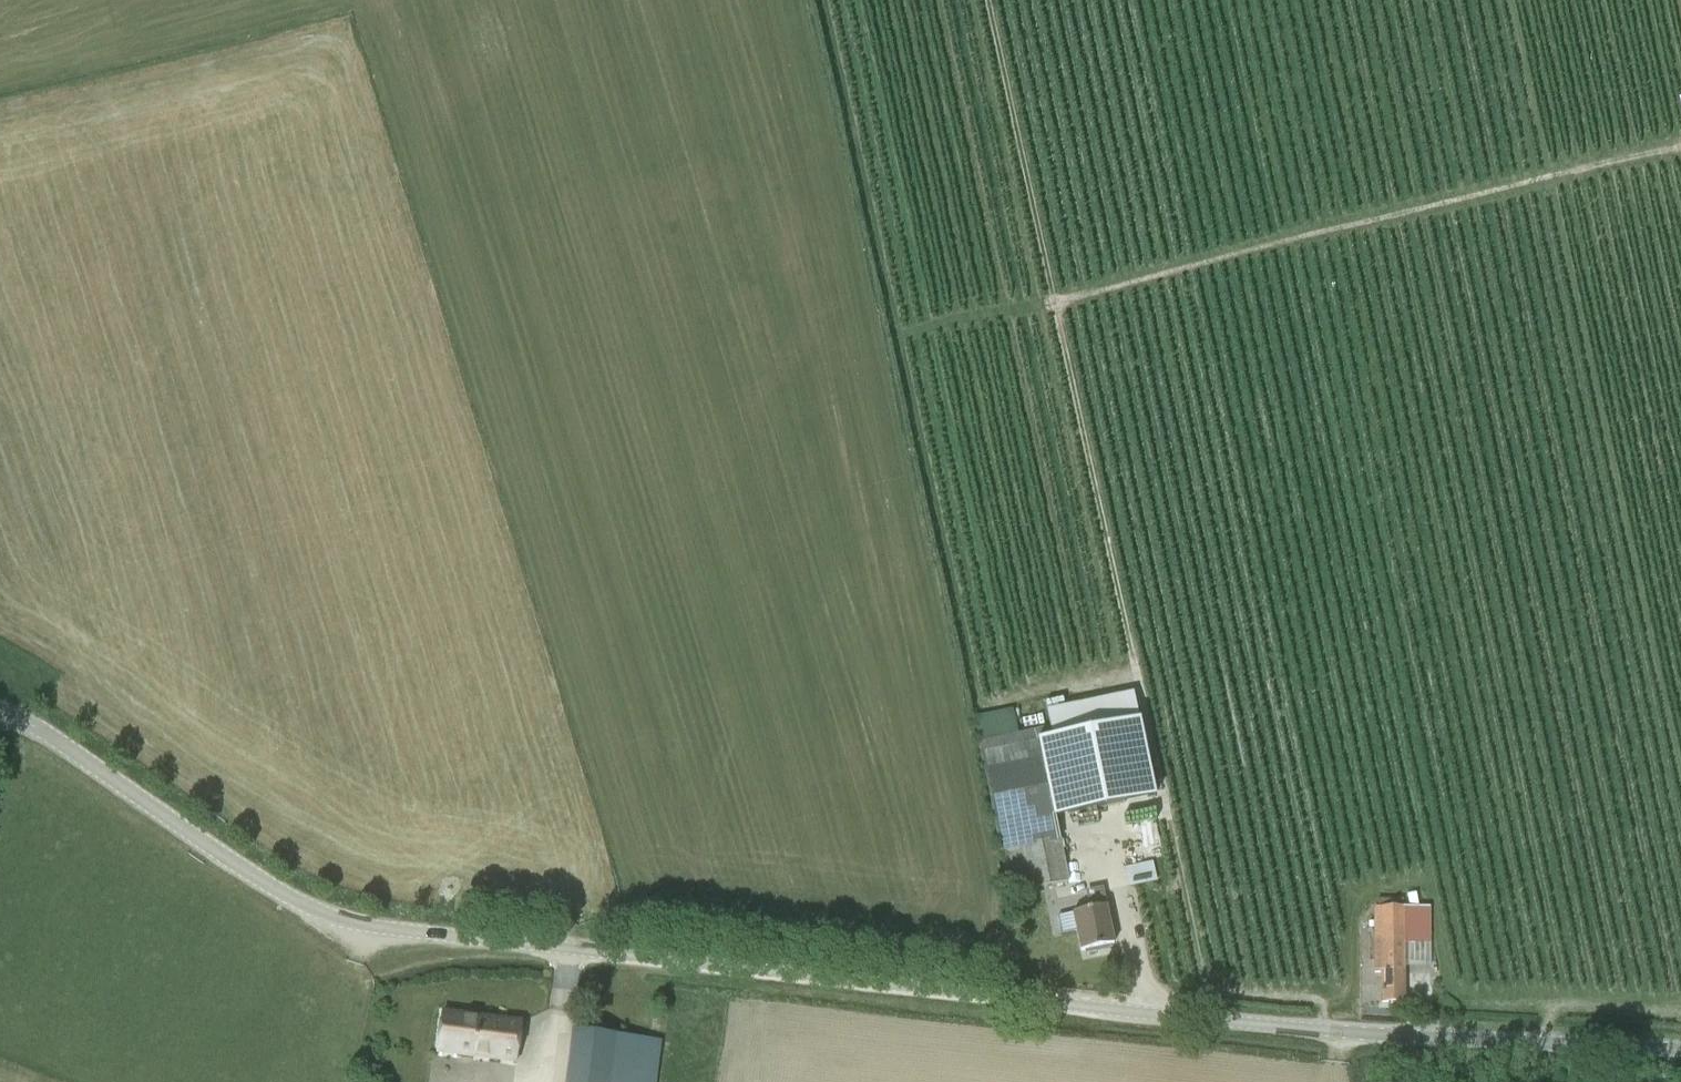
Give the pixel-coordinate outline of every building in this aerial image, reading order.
[(1055,818),(1154,797),(1139,721),(1052,739),(1050,732),(1021,738),(1021,737),(979,746),(1001,852),(1010,895),(1068,883),(1055,818)] [(1128,864),(1130,883),(1158,880),(1156,861),(1128,864)] [(1097,949),(1115,945),(1106,905),(1102,890),(1087,893),(1091,909),(1073,913),(1081,952),(1086,950),(1087,955),(1098,952),(1097,949)] [(1375,973),(1382,973),(1382,1002),(1405,1002),(1405,944),(1429,943),(1429,908),(1374,909),(1375,973)] [(517,1062),(522,1023),(443,1012),(437,1052),(517,1062)] [(661,1042),(580,1030),(573,1081),(656,1081),(661,1042)]
